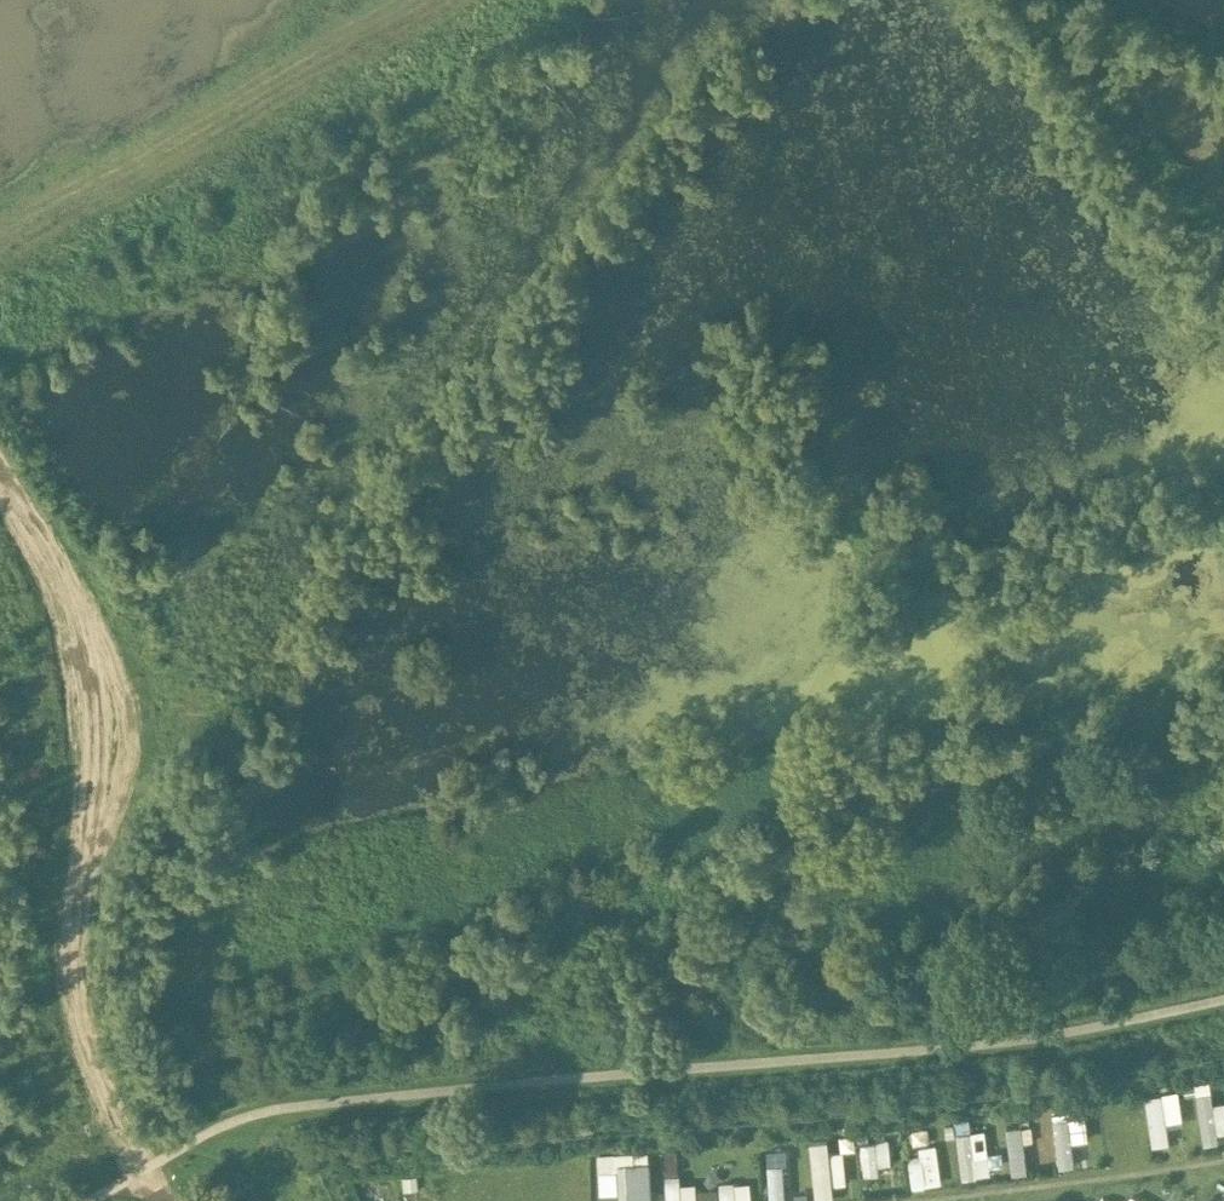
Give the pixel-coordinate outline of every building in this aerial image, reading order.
[(1196,1094),(1204,1144),(1218,1142),(1211,1092),(1196,1094)] [(1162,1094),(1145,1096),(1153,1145),(1169,1143),(1162,1094)] [(1052,1111),(1060,1168),(1075,1166),(1068,1109),(1052,1111)] [(957,1136),(962,1178),(976,1177),(970,1118),(956,1120),(956,1123),(946,1124),(948,1137),(957,1136)] [(1007,1128),(1013,1174),(1028,1172),(1022,1126),(1007,1128)] [(913,1129),(914,1145),(929,1143),(928,1127),(913,1129)] [(811,1142),(817,1199),(835,1197),(829,1140),(811,1142)] [(862,1143),(865,1174),(879,1173),(876,1142),(862,1143)] [(915,1187),(944,1180),(936,1145),(906,1152),(915,1187)] [(666,1173),(680,1172),(677,1149),(663,1151),(666,1173)] [(768,1160),(770,1200),(810,1200),(809,1190),(793,1191),(792,1159),(768,1160)] [(621,1200),(638,1200),(653,1199),(651,1163),(618,1165),(621,1200)] [(752,1181),(682,1184),(682,1174),(665,1175),(666,1200),(753,1200),(752,1181)]
